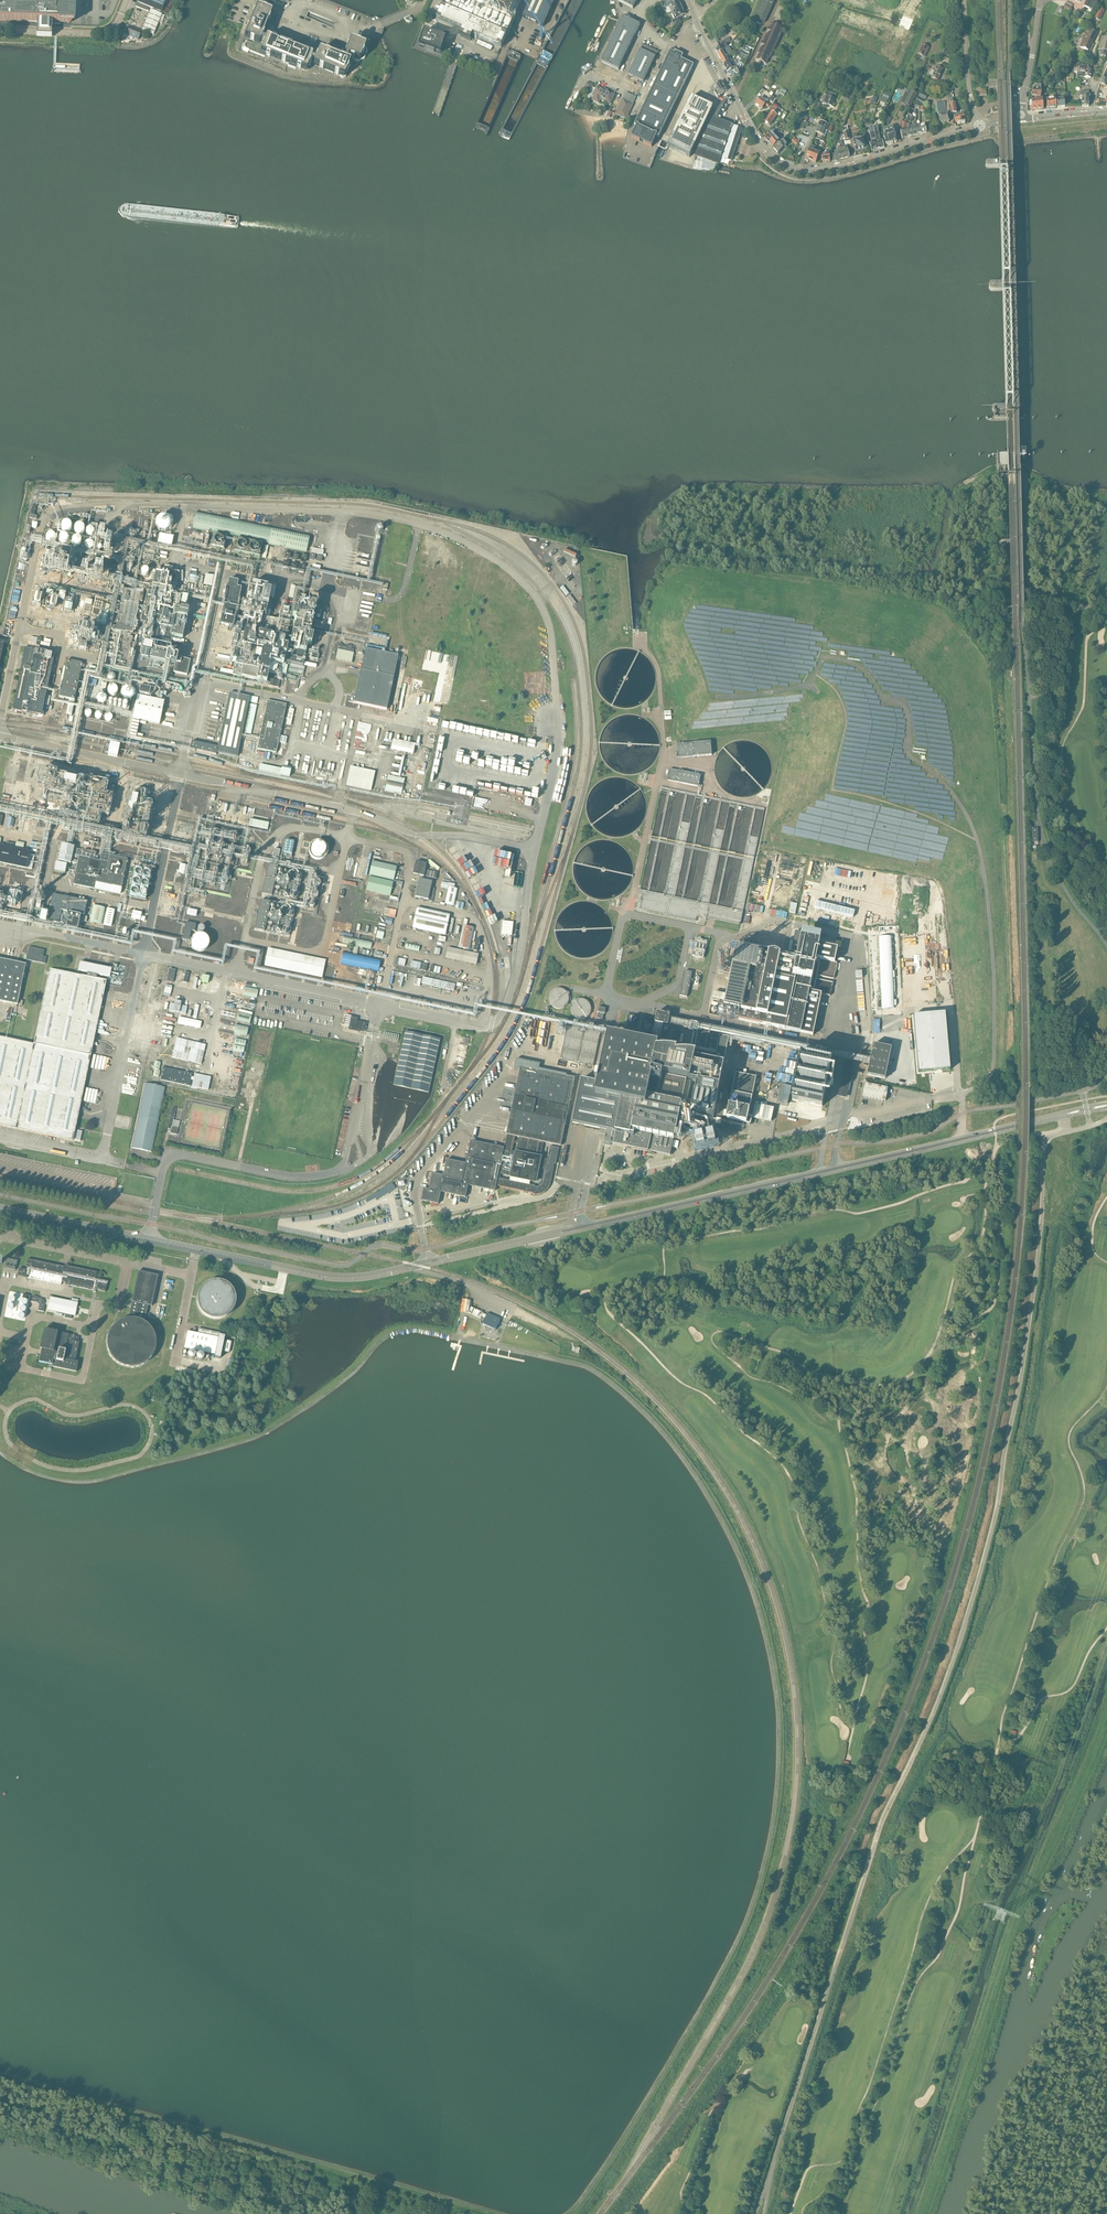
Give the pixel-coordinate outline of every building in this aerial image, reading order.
[(37,22),(36,37),(51,38),(52,24),(59,24),(59,23),(61,23),(61,24),(74,24),(75,24),(76,9),(75,9),(63,8),(63,7),(63,4),(63,3),(63,2),(65,2),(65,1),(64,0),(7,0),(1,1),(3,6),(0,6),(0,21),(37,22)] [(161,12),(166,0),(138,0),(137,2),(161,12)] [(437,20),(457,29),(460,30),(462,31),(462,33),(460,36),(471,41),(473,36),(502,48),(523,0),(446,0),(437,20)] [(523,17),(544,26),(555,0),(531,0),(523,17)] [(618,1),(633,9),(638,0),(619,0),(618,1)] [(683,7),(680,1),(674,4),(673,0),(672,0),(663,4),(665,8),(669,6),(672,13),(683,7)] [(753,17),(759,20),(765,23),(775,0),(761,0),(753,17)] [(1084,7),(1093,11),(1096,4),(1092,2),(1093,0),(1087,0),(1084,7)] [(1073,5),(1066,2),(1063,7),(1070,11),(1073,5)] [(242,46),(242,47),(242,48),(242,49),(242,50),(243,51),(244,51),(244,52),(245,52),(248,53),(249,51),(263,57),(264,56),(265,55),(289,64),(288,67),(296,70),(297,67),(305,70),(306,69),(308,64),(308,61),(309,61),(316,64),(315,65),(326,69),(325,71),(333,74),(334,72),(339,75),(341,78),(343,79),(345,78),(346,76),(345,72),(348,64),(348,63),(347,63),(349,57),(355,59),(355,61),(358,62),(364,59),(367,52),(365,45),(361,44),(361,45),(359,45),(362,38),(359,37),(356,43),(352,42),(351,42),(350,42),(345,56),(320,46),(305,40),(303,45),(269,31),(269,30),(270,30),(271,30),(271,29),(271,28),(271,27),(270,27),(273,20),(273,19),(273,18),(272,18),(271,17),(272,14),(271,13),(257,7),(256,8),(244,37),(245,38),(254,42),(253,44),(247,42),(245,45),(243,44),(242,45),(242,46)] [(683,7),(672,13),(675,19),(671,21),(673,24),(682,20),(680,17),(686,14),(683,7)] [(1099,9),(1095,18),(1100,21),(1105,11),(1099,9)] [(142,30),(153,35),(162,15),(151,10),(142,30)] [(628,19),(623,17),(601,62),(619,70),(640,25),(631,20),(630,18),(628,19)] [(766,34),(764,38),(777,44),(783,30),(785,25),(781,23),(779,28),(771,24),(769,29),(766,34)] [(127,26),(124,34),(138,40),(142,32),(127,26)] [(421,36),(419,41),(421,42),(420,45),(419,47),(441,55),(445,44),(446,44),(448,39),(460,36),(462,33),(459,32),(460,30),(457,29),(443,37),(441,36),(441,37),(425,31),(423,36),(421,36)] [(1096,34),(1088,29),(1079,47),(1088,51),(1090,52),(1093,46),(1092,46),(1093,44),(1092,43),(1096,34)] [(1101,37),(1098,50),(1101,51),(1100,56),(1105,57),(1106,52),(1106,38),(1101,37)] [(720,47),(715,50),(718,54),(723,50),(724,51),(727,49),(729,46),(728,44),(730,42),(730,40),(729,38),(724,41),(725,43),(724,44),(720,47)] [(759,53),(756,59),(766,64),(769,59),(769,58),(770,58),(773,59),(775,54),(772,53),(777,44),(764,38),(762,43),(760,48),(758,52),(759,53)] [(658,52),(643,44),(628,75),(643,82),(658,52)] [(925,58),(929,48),(921,44),(917,54),(925,58)] [(723,50),(718,54),(724,64),(731,60),(730,58),(729,57),(734,55),(729,46),(727,49),(724,51),(723,50)] [(737,70),(737,71),(738,74),(741,72),(747,62),(745,61),(747,57),(749,53),(747,52),(747,51),(748,47),(746,46),(745,49),(743,48),(743,49),(739,57),(738,57),(741,58),(738,65),(738,68),(737,70)] [(674,53),(670,51),(634,125),(638,127),(636,130),(635,129),(631,138),(639,142),(640,140),(644,142),(643,143),(651,147),(655,139),(654,138),(656,136),(659,137),(694,65),(681,60),(683,56),(675,51),(674,53)] [(724,66),(728,73),(736,69),(737,70),(738,68),(738,65),(741,58),(738,57),(739,57),(736,55),(734,60),(735,60),(733,61),(724,66)] [(1078,64),(1077,77),(1085,77),(1085,78),(1086,78),(1087,79),(1088,79),(1090,79),(1090,78),(1091,78),(1090,78),(1091,69),(1088,69),(1088,65),(1078,64)] [(943,69),(936,66),(934,71),(932,70),(931,70),(929,75),(930,76),(932,77),(931,78),(938,81),(943,69)] [(737,71),(737,70),(736,69),(728,73),(731,81),(740,76),(738,74),(737,71)] [(718,98),(721,97),(720,95),(727,91),(721,81),(714,87),(716,89),(715,90),(715,92),(714,92),(715,94),(718,98)] [(593,85),(587,83),(584,89),(590,91),(593,85)] [(1041,86),(1035,85),(1034,89),(1033,89),(1032,96),(1041,97),(1042,91),(1040,90),(1041,86)] [(614,95),(597,87),(593,96),(592,99),(599,103),(601,100),(610,104),(614,95)] [(987,96),(985,87),(977,89),(978,98),(987,96)] [(917,94),(911,91),(905,104),(911,107),(917,94)] [(1089,92),(1080,91),(1080,99),(1082,99),(1082,106),(1089,106),(1089,92)] [(835,99),(825,95),(822,104),(832,107),(833,104),(835,99)] [(733,103),(729,96),(725,98),(725,99),(722,103),(715,114),(694,157),(698,158),(693,169),(714,172),(717,165),(719,165),(719,164),(721,158),(731,130),(734,126),(719,120),(725,110),(728,105),(733,103)] [(691,97),(667,147),(690,158),(713,108),(691,97)] [(918,97),(915,102),(923,106),(925,100),(918,97)] [(767,103),(760,98),(756,104),(763,109),(765,105),(768,107),(770,105),(767,103)] [(634,104),(623,99),(615,114),(626,120),(634,104)] [(1057,108),(1055,99),(1047,100),(1048,109),(1057,108)] [(945,101),(936,102),(940,123),(941,123),(941,124),(942,124),(943,124),(945,124),(945,123),(949,122),(948,114),(947,114),(945,101)] [(772,112),(765,122),(770,125),(777,116),(772,112)] [(819,122),(817,127),(826,130),(828,125),(819,122)] [(721,158),(719,164),(720,165),(722,164),(724,164),(724,163),(725,160),(731,162),(732,160),(733,160),(733,157),(733,155),(734,152),(738,141),(739,140),(740,136),(741,133),(742,129),(734,126),(732,131),(722,159),(721,158)] [(817,127),(816,133),(822,135),(820,141),(824,142),(826,136),(828,131),(826,130),(817,127)] [(878,127),(873,128),(876,142),(878,150),(884,148),(883,141),(880,141),(878,127)] [(876,142),(873,128),(869,129),(872,144),(870,144),(872,151),(878,150),(876,142)] [(771,132),(765,139),(766,140),(769,143),(775,137),(779,133),(780,132),(778,130),(773,134),(771,132)] [(897,142),(894,130),(884,133),(884,138),(886,145),(893,144),(893,143),(897,142)] [(775,137),(769,143),(772,146),(772,147),(773,147),(779,141),(777,139),(782,134),(780,132),(779,133),(775,137)] [(860,140),(860,138),(858,138),(858,140),(853,141),(856,152),(867,150),(864,139),(860,140)] [(780,142),(773,148),(778,153),(784,147),(787,144),(783,140),(780,142)] [(842,153),(839,154),(840,160),(850,157),(847,145),(840,147),(842,153)] [(815,151),(816,148),(811,146),(805,160),(808,162),(809,160),(811,161),(815,151)] [(835,155),(833,156),(833,161),(840,160),(839,154),(842,153),(840,147),(840,146),(837,147),(837,148),(836,148),(837,150),(834,151),(835,155)] [(820,153),(815,151),(811,161),(816,163),(820,153)] [(823,162),(823,163),(830,162),(832,154),(829,155),(829,152),(828,152),(827,152),(826,152),(827,155),(823,155),(823,162)] [(308,535),(195,511),(192,527),(305,550),(308,535)] [(170,523),(170,522),(170,521),(170,520),(169,519),(169,518),(168,517),(167,517),(166,516),(165,515),(164,515),(163,515),(162,515),(161,515),(160,515),(159,516),(158,516),(158,517),(157,517),(156,518),(156,519),(155,520),(155,521),(155,522),(155,523),(155,525),(155,526),(156,527),(157,528),(158,529),(159,530),(160,530),(162,530),(163,530),(164,530),(165,530),(166,530),(167,529),(168,529),(168,528),(169,527),(170,526),(170,525),(170,524),(170,523)] [(71,527),(71,526),(70,525),(70,524),(69,524),(69,523),(68,523),(67,523),(66,522),(65,523),(64,523),(63,524),(62,524),(62,525),(61,525),(61,526),(61,527),(61,528),(61,529),(61,530),(62,530),(62,531),(63,532),(64,532),(65,533),(66,533),(67,532),(68,532),(69,532),(70,531),(70,530),(71,529),(71,528),(71,527)] [(84,530),(84,529),(84,528),(83,527),(83,526),(82,526),(81,526),(81,525),(80,525),(79,525),(78,525),(77,526),(76,526),(75,527),(75,528),(75,529),(74,529),(74,530),(74,531),(75,531),(75,532),(75,533),(76,534),(77,534),(78,535),(79,535),(80,535),(81,535),(82,534),(83,533),(84,533),(84,532),(84,531),(84,530)] [(46,537),(46,538),(46,539),(46,540),(47,541),(47,542),(48,542),(49,542),(49,543),(50,543),(51,543),(52,543),(53,543),(53,542),(54,542),(54,541),(55,541),(55,540),(56,539),(56,538),(56,537),(56,536),(55,535),(55,534),(54,534),(53,533),(52,533),(51,533),(50,533),(49,533),(48,533),(48,534),(47,534),(47,535),(46,536),(46,537)] [(117,534),(112,555),(120,557),(124,535),(117,534)] [(174,537),(159,534),(157,544),(172,547),(174,537)] [(214,535),(212,547),(224,550),(226,537),(214,535)] [(59,540),(59,541),(59,542),(60,543),(60,544),(61,544),(62,545),(63,545),(64,545),(65,545),(66,544),(67,544),(67,543),(68,543),(68,542),(68,541),(68,540),(68,539),(67,538),(67,537),(66,537),(65,536),(64,536),(63,536),(62,537),(61,537),(60,538),(60,539),(59,540)] [(81,544),(81,543),(81,542),(81,541),(80,541),(80,540),(79,540),(79,539),(78,539),(77,539),(76,539),(75,539),(74,539),(74,540),(73,540),(73,541),(72,542),(72,543),(72,544),(72,545),(73,545),(73,546),(74,547),(75,547),(76,548),(77,548),(78,548),(78,547),(79,547),(80,546),(81,545),(81,544)] [(233,552),(238,553),(238,556),(250,558),(251,556),(258,558),(261,544),(235,539),(233,552)] [(85,544),(85,545),(85,546),(85,547),(85,548),(86,548),(86,549),(87,549),(87,550),(88,550),(89,550),(90,550),(91,550),(92,550),(92,549),(93,548),(93,547),(94,547),(94,546),(94,545),(93,544),(93,543),(92,542),(91,542),(91,541),(90,541),(89,541),(88,541),(87,542),(86,542),(86,543),(85,543),(85,544)] [(39,569),(71,576),(74,558),(66,556),(67,554),(57,552),(56,556),(45,554),(43,561),(40,561),(39,569)] [(110,589),(111,581),(114,582),(117,567),(112,566),(112,569),(109,568),(108,572),(79,566),(78,571),(80,571),(79,574),(82,575),(82,578),(106,583),(107,580),(108,581),(106,589),(110,589)] [(166,663),(172,636),(183,638),(189,610),(180,609),(180,610),(179,609),(180,602),(181,603),(186,605),(188,597),(169,593),(172,581),(167,580),(168,574),(156,572),(153,586),(150,585),(149,590),(146,590),(145,593),(146,594),(141,623),(145,624),(142,638),(145,638),(143,651),(150,652),(149,659),(166,663)] [(205,575),(203,585),(212,586),(214,576),(205,575)] [(236,615),(241,588),(237,588),(238,581),(229,580),(228,586),(226,585),(223,599),(225,599),(222,612),(236,615)] [(561,588),(567,596),(569,594),(563,586),(561,588)] [(124,589),(116,628),(133,632),(138,607),(140,608),(143,593),(124,589)] [(230,657),(230,661),(236,662),(233,675),(257,680),(263,649),(256,644),(261,618),(262,618),(264,609),(262,608),(262,606),(268,607),(271,591),(264,590),(264,591),(255,589),(252,606),(248,605),(244,622),(241,622),(239,629),(236,628),(234,638),(232,647),(232,652),(234,652),(233,657),(230,657)] [(567,597),(573,606),(576,603),(570,595),(567,597)] [(289,649),(286,663),(303,666),(307,645),(311,645),(313,637),(309,636),(315,605),(308,603),(307,604),(299,602),(297,610),(294,609),(292,618),(296,618),(295,621),(294,621),(293,626),(294,626),(289,649)] [(101,605),(98,624),(106,625),(110,607),(101,605)] [(263,649),(257,680),(267,682),(269,673),(279,674),(281,664),(283,665),(284,662),(281,661),(283,655),(286,655),(287,647),(284,647),(292,609),(281,606),(279,618),(270,616),(269,620),(262,618),(261,618),(256,644),(263,649)] [(74,637),(75,637),(73,647),(77,648),(79,638),(94,641),(96,630),(77,626),(76,630),(74,629),(71,644),(72,644),(74,637)] [(117,634),(111,665),(110,666),(131,670),(136,650),(131,649),(133,637),(117,634)] [(31,637),(30,643),(36,645),(40,646),(42,637),(38,637),(38,638),(31,637)] [(42,716),(55,653),(25,647),(12,710),(42,716)] [(387,710),(387,708),(398,655),(365,648),(355,694),(354,703),(387,710)] [(354,653),(338,650),(336,660),(352,663),(354,653)] [(190,660),(176,657),(173,672),(187,675),(190,660)] [(67,660),(60,696),(60,697),(69,699),(66,714),(72,715),(75,700),(82,663),(67,660)] [(107,677),(107,678),(108,678),(108,679),(108,680),(109,680),(110,681),(111,681),(112,681),(113,680),(114,680),(114,679),(115,679),(115,678),(115,677),(115,676),(115,675),(115,674),(114,674),(113,673),(112,673),(111,673),(110,673),(109,674),(108,674),(108,675),(107,676),(107,677)] [(129,677),(127,683),(141,686),(139,694),(150,696),(155,691),(157,683),(129,677)] [(89,685),(89,686),(89,687),(89,688),(89,689),(89,690),(90,690),(90,691),(91,691),(91,692),(92,692),(93,693),(94,693),(95,693),(97,693),(98,693),(99,692),(100,691),(101,691),(101,690),(101,689),(101,688),(102,687),(102,686),(101,686),(101,685),(101,684),(100,683),(100,682),(99,682),(98,682),(97,681),(96,681),(95,681),(94,681),(93,681),(92,682),(91,682),(91,683),(90,683),(90,684),(89,685)] [(108,689),(108,690),(107,690),(107,691),(108,692),(108,693),(108,694),(109,694),(109,695),(110,695),(111,696),(112,696),(113,696),(114,696),(115,695),(116,695),(116,694),(117,694),(117,693),(117,692),(118,692),(118,691),(118,690),(117,689),(117,688),(116,687),(115,686),(114,686),(113,686),(112,686),(111,686),(110,686),(110,687),(109,687),(108,688),(108,689)] [(121,692),(121,693),(121,694),(121,695),(121,696),(121,697),(122,697),(122,698),(123,699),(124,700),(125,700),(126,701),(127,701),(128,701),(129,701),(131,700),(132,699),(133,699),(133,698),(134,698),(134,697),(134,696),(135,695),(135,694),(135,693),(134,692),(134,691),(134,690),(133,690),(133,689),(132,688),(131,688),(130,687),(129,687),(128,687),(127,687),(126,687),(125,687),(124,688),(123,689),(122,689),(122,690),(121,691),(121,692)] [(249,696),(229,692),(218,747),(192,742),(190,749),(216,755),(217,753),(237,757),(249,696)] [(107,699),(107,698),(106,697),(105,696),(105,695),(104,695),(104,694),(103,694),(102,694),(101,694),(100,694),(99,695),(98,696),(97,697),(97,698),(97,699),(97,700),(97,701),(97,702),(98,702),(98,703),(99,703),(100,704),(101,704),(102,704),(103,704),(104,704),(105,703),(106,703),(106,702),(106,701),(107,700),(107,699)] [(138,695),(132,718),(129,735),(131,736),(130,739),(141,741),(142,738),(136,737),(140,720),(160,724),(164,701),(138,695)] [(267,700),(257,748),(275,752),(285,704),(267,700)] [(249,704),(242,734),(246,735),(246,733),(251,734),(257,705),(249,704)] [(244,739),(242,750),(255,753),(257,741),(244,739)] [(391,750),(413,755),(415,744),(393,740),(391,750)] [(711,742),(677,745),(678,758),(712,755),(711,742)] [(258,770),(290,777),(291,768),(282,766),(282,769),(260,764),(258,770)] [(350,766),(346,786),(371,791),(375,772),(350,766)] [(668,780),(698,787),(701,775),(670,769),(668,780)] [(86,781),(77,779),(41,771),(40,771),(37,782),(46,784),(43,800),(63,804),(61,815),(76,818),(76,820),(98,825),(100,815),(108,816),(112,796),(104,794),(106,783),(86,779),(86,781)] [(385,791),(401,794),(404,779),(388,775),(385,791)] [(138,829),(145,796),(148,796),(149,791),(138,789),(137,793),(134,792),(133,796),(131,796),(124,831),(139,834),(140,829),(138,829)] [(249,826),(268,829),(269,823),(250,819),(249,826)] [(300,841),(292,840),(289,854),(297,855),(300,841)] [(25,843),(16,841),(15,848),(23,850),(25,843)] [(319,841),(318,841),(317,841),(316,841),(315,841),(314,841),(313,842),(312,843),(311,843),(311,844),(310,845),(310,846),(309,847),(309,848),(309,849),(309,850),(309,851),(309,852),(309,853),(309,854),(310,855),(310,856),(311,856),(311,857),(312,857),(313,858),(314,859),(315,859),(316,859),(316,860),(317,860),(318,860),(319,860),(320,860),(321,859),(322,859),(323,858),(324,858),(324,857),(325,857),(325,856),(326,856),(326,855),(327,854),(327,853),(328,852),(328,851),(328,850),(328,849),(327,848),(327,847),(327,846),(326,845),(326,844),(325,843),(324,843),(324,842),(323,842),(322,841),(321,841),(320,841),(319,841)] [(27,869),(27,868),(32,869),(35,856),(30,855),(30,852),(9,847),(10,846),(13,847),(14,843),(8,842),(7,846),(8,846),(8,847),(0,845),(0,863),(27,869)] [(71,864),(74,847),(62,844),(58,861),(71,864)] [(128,859),(102,853),(100,861),(93,860),(94,855),(96,855),(97,852),(86,850),(87,848),(84,848),(84,850),(83,852),(82,852),(81,857),(79,857),(74,881),(73,881),(72,883),(74,884),(95,889),(120,895),(128,859)] [(251,852),(251,851),(251,850),(250,850),(250,849),(249,849),(249,848),(248,848),(247,848),(246,848),(245,848),(245,849),(244,849),(243,850),(243,851),(243,852),(243,853),(243,854),(244,854),(244,855),(245,855),(245,856),(246,856),(247,856),(248,856),(249,855),(250,855),(250,854),(251,854),(251,853),(251,852)] [(369,875),(394,880),(397,867),(372,861),(369,875)] [(416,861),(414,874),(424,876),(427,864),(416,861)] [(135,867),(129,896),(146,899),(153,865),(138,862),(137,868),(135,867)] [(277,897),(283,868),(273,866),(267,895),(277,897)] [(11,871),(11,870),(11,869),(10,869),(9,870),(7,872),(4,887),(5,887),(4,893),(11,894),(9,905),(15,906),(18,892),(17,892),(19,881),(16,881),(13,891),(12,891),(8,890),(8,888),(9,888),(12,874),(11,871)] [(393,882),(369,877),(366,890),(390,895),(393,882)] [(416,897),(429,900),(432,882),(420,879),(416,897)] [(316,888),(317,888),(318,888),(319,888),(319,887),(320,887),(320,886),(320,885),(320,884),(320,883),(320,882),(319,881),(318,881),(317,880),(316,880),(315,880),(314,881),(313,881),(313,882),(312,883),(312,884),(312,885),(312,886),(313,886),(313,887),(314,888),(315,888),(316,888)] [(454,905),(458,889),(449,887),(446,903),(454,905)] [(47,912),(37,910),(40,903),(42,893),(41,892),(41,891),(41,890),(40,890),(39,890),(39,891),(39,892),(37,893),(36,901),(36,910),(32,909),(32,911),(27,910),(26,916),(31,917),(31,916),(46,919),(47,912)] [(314,900),(315,900),(316,899),(317,898),(318,897),(318,896),(318,895),(317,894),(317,893),(316,892),(315,892),(314,892),(313,892),(312,892),(311,892),(311,893),(310,893),(310,894),(310,895),(309,895),(309,896),(310,897),(310,898),(311,899),(312,899),(312,900),(313,900),(314,900)] [(87,901),(53,894),(48,921),(59,923),(62,911),(84,915),(87,901)] [(260,930),(270,932),(276,903),(266,901),(260,930)] [(93,905),(90,922),(112,926),(115,910),(107,908),(106,914),(104,914),(105,908),(93,905)] [(450,915),(418,907),(413,928),(446,935),(450,915)] [(131,919),(135,920),(136,920),(135,922),(140,923),(142,913),(133,911),(131,919)] [(187,921),(184,938),(190,939),(192,929),(196,930),(197,923),(187,921)] [(503,921),(501,934),(512,935),(514,922),(503,921)] [(473,939),(475,928),(463,925),(458,947),(470,950),(473,939)] [(795,932),(791,951),(798,953),(801,937),(802,933),(795,932)] [(210,942),(210,941),(209,941),(209,940),(209,939),(209,938),(208,937),(207,936),(207,935),(206,935),(205,934),(204,934),(203,933),(202,933),(201,933),(200,933),(198,933),(197,934),(196,935),(195,935),(194,936),(193,937),(192,938),(192,940),(192,941),(192,942),(192,943),(192,944),(192,945),(193,946),(193,947),(194,948),(195,949),(196,949),(197,950),(198,951),(199,951),(200,951),(202,951),(203,951),(204,950),(205,950),(206,949),(207,948),(208,947),(209,946),(209,945),(209,944),(210,943),(210,942)] [(894,1008),(891,936),(879,937),(882,1001),(878,1002),(878,1008),(882,1008),(882,1009),(894,1008)] [(738,1020),(813,1035),(822,994),(830,996),(833,983),(816,979),(817,976),(834,979),(837,963),(835,962),(838,949),(832,947),(833,943),(801,937),(798,953),(796,959),(780,956),(779,955),(778,954),(777,954),(775,953),(774,953),(772,953),(771,953),(770,954),(751,950),(737,947),(732,969),(727,995),(714,992),(712,998),(726,1001),(724,1008),(740,1011),(738,1020)] [(368,941),(357,938),(355,946),(366,948),(368,941)] [(695,938),(692,956),(704,958),(707,941),(695,938)] [(405,948),(419,951),(420,946),(406,943),(405,948)] [(30,959),(49,963),(50,956),(46,956),(48,949),(33,946),(30,959)] [(326,960),(269,948),(266,965),(322,976),(326,960)] [(479,955),(448,948),(446,958),(477,964),(479,955)] [(381,959),(356,954),(356,953),(353,953),(343,951),(340,963),(356,967),(378,971),(381,959)] [(18,1004),(26,963),(0,958),(0,1000),(18,1004)] [(110,977),(112,969),(109,968),(80,962),(78,971),(87,973),(87,977),(96,979),(97,975),(106,977),(110,977)] [(34,1044),(90,1056),(106,981),(96,979),(87,977),(50,969),(34,1044)] [(687,997),(692,972),(685,971),(680,996),(687,997)] [(603,1019),(604,1014),(605,1014),(606,1008),(598,1007),(597,1012),(598,1012),(597,1018),(603,1019)] [(657,1012),(656,1020),(655,1023),(668,1026),(670,1015),(657,1012)] [(651,1036),(651,1035),(652,1028),(654,1028),(655,1023),(656,1020),(628,1014),(626,1024),(628,1025),(626,1031),(633,1032),(632,1038),(646,1041),(647,1035),(651,1036)] [(947,1015),(913,1018),(918,1073),(951,1070),(947,1015)] [(351,1016),(348,1030),(358,1032),(359,1031),(363,1032),(365,1031),(367,1023),(357,1021),(358,1017),(351,1016)] [(568,1026),(561,1058),(594,1066),(601,1033),(568,1026)] [(400,1035),(385,1032),(383,1037),(398,1041),(400,1035)] [(699,1032),(694,1059),(712,1062),(717,1036),(699,1032)] [(436,1094),(446,1040),(412,1033),(401,1087),(436,1094)] [(724,1063),(729,1038),(719,1036),(714,1061),(724,1063)] [(34,1044),(0,1037),(0,1125),(17,1129),(34,1044)] [(632,1131),(641,1089),(643,1089),(642,1096),(645,1097),(648,1080),(657,1082),(654,1098),(659,1099),(663,1078),(663,1076),(676,1078),(680,1056),(644,1049),(626,1045),(625,1048),(616,1046),(617,1043),(616,1043),(616,1046),(607,1044),(600,1076),(597,1076),(596,1082),(582,1079),(573,1123),(608,1130),(615,1132),(632,1135),(632,1131)] [(17,1129),(23,1130),(73,1140),(74,1134),(90,1056),(34,1044),(17,1129)] [(873,1044),(867,1075),(885,1079),(892,1048),(873,1044)] [(802,1053),(792,1100),(822,1106),(827,1084),(832,1060),(802,1053)] [(428,1189),(423,1188),(421,1199),(437,1203),(440,1191),(465,1196),(467,1185),(494,1190),(498,1173),(511,1176),(516,1152),(512,1151),(514,1143),(518,1143),(518,1141),(515,1140),(516,1136),(519,1137),(544,1142),(561,1146),(575,1078),(567,1076),(567,1074),(539,1068),(540,1064),(517,1059),(516,1064),(515,1064),(514,1069),(520,1070),(506,1134),(507,1134),(504,1148),(503,1147),(470,1140),(466,1163),(446,1159),(443,1175),(432,1173),(428,1189)] [(714,1117),(723,1071),(706,1068),(693,1065),(691,1074),(690,1081),(697,1083),(691,1111),(698,1112),(698,1114),(714,1117)] [(196,1075),(163,1068),(160,1079),(193,1086),(196,1075)] [(752,1117),(748,1116),(756,1077),(736,1073),(726,1119),(751,1124),(752,1117)] [(675,1081),(663,1078),(659,1099),(654,1098),(657,1082),(648,1080),(645,1097),(642,1096),(643,1089),(641,1089),(632,1131),(673,1139),(674,1140),(674,1139),(675,1139),(675,1138),(682,1104),(681,1104),(685,1083),(675,1081)] [(152,1152),(165,1087),(145,1083),(132,1148),(152,1152)] [(863,1096),(886,1101),(888,1088),(866,1083),(863,1096)] [(783,1085),(779,1103),(787,1104),(791,1087),(783,1085)] [(752,1117),(771,1121),(774,1108),(755,1104),(752,1117)] [(172,1107),(168,1129),(171,1129),(171,1133),(177,1135),(179,1128),(180,1122),(173,1120),(176,1108),(172,1107)] [(629,1147),(632,1135),(615,1132),(608,1130),(606,1142),(604,1142),(604,1144),(609,1146),(610,1143),(629,1147)] [(670,1155),(673,1139),(632,1131),(632,1135),(629,1147),(649,1151),(648,1154),(654,1155),(654,1152),(670,1155)] [(499,1180),(498,1186),(533,1193),(533,1194),(535,1195),(536,1195),(538,1195),(539,1194),(540,1194),(542,1194),(543,1193),(544,1192),(546,1191),(547,1190),(548,1189),(549,1188),(549,1187),(550,1186),(550,1184),(551,1183),(554,1167),(553,1167),(554,1163),(556,1164),(559,1148),(550,1146),(548,1159),(542,1158),(542,1156),(540,1156),(543,1143),(544,1144),(544,1142),(519,1137),(518,1141),(518,1143),(516,1152),(511,1176),(498,1173),(494,1190),(496,1191),(498,1180),(499,1180)] [(693,1141),(686,1143),(688,1153),(695,1151),(693,1141)] [(714,1141),(697,1144),(698,1150),(715,1146),(714,1141)] [(719,1153),(706,1156),(707,1162),(720,1159),(719,1153)] [(7,1259),(5,1268),(16,1270),(18,1261),(7,1259)] [(27,1269),(22,1268),(19,1268),(18,1276),(27,1278),(28,1275),(30,1275),(29,1278),(30,1278),(30,1279),(60,1285),(61,1285),(62,1282),(66,1283),(65,1285),(93,1291),(93,1290),(94,1291),(93,1292),(96,1292),(96,1290),(105,1292),(107,1284),(108,1281),(96,1279),(97,1272),(68,1266),(68,1267),(28,1259),(26,1267),(28,1267),(27,1269)] [(152,1306),(154,1296),(158,1275),(138,1271),(132,1302),(129,1314),(128,1318),(126,1318),(125,1319),(123,1319),(122,1320),(121,1320),(120,1321),(119,1321),(118,1322),(117,1323),(116,1323),(115,1324),(115,1325),(114,1326),(113,1326),(112,1327),(112,1328),(111,1329),(110,1330),(110,1331),(109,1332),(109,1334),(108,1335),(108,1336),(107,1337),(107,1338),(107,1339),(107,1340),(107,1342),(107,1343),(107,1345),(107,1346),(107,1347),(108,1348),(108,1349),(108,1351),(109,1352),(110,1354),(110,1355),(111,1357),(112,1358),(113,1359),(114,1360),(115,1361),(116,1362),(117,1362),(117,1363),(118,1363),(119,1364),(121,1365),(122,1365),(122,1366),(123,1366),(124,1366),(126,1367),(127,1367),(128,1367),(129,1367),(130,1367),(131,1367),(133,1367),(134,1367),(135,1367),(136,1367),(137,1367),(138,1366),(139,1366),(140,1366),(141,1365),(142,1365),(143,1364),(144,1364),(145,1363),(146,1363),(146,1362),(147,1362),(149,1360),(150,1359),(152,1357),(153,1355),(154,1353),(155,1351),(155,1349),(156,1347),(156,1345),(156,1343),(156,1341),(156,1340),(156,1339),(156,1338),(156,1337),(155,1336),(155,1335),(155,1334),(154,1333),(154,1332),(153,1331),(153,1330),(152,1329),(151,1328),(150,1326),(149,1325),(148,1325),(148,1324),(147,1323),(146,1323),(146,1322),(145,1322),(146,1317),(148,1305),(152,1306)] [(236,1301),(236,1300),(236,1298),(236,1296),(235,1295),(235,1293),(234,1291),(233,1290),(233,1289),(232,1287),(230,1286),(229,1285),(228,1284),(226,1283),(225,1282),(223,1281),(222,1281),(220,1281),(218,1280),(217,1280),(215,1280),(213,1281),(212,1281),(210,1281),(209,1282),(207,1283),(206,1284),(204,1285),(203,1286),(202,1287),(201,1289),(200,1290),(199,1291),(199,1293),(198,1295),(198,1296),(197,1298),(197,1300),(197,1301),(198,1303),(198,1305),(198,1306),(199,1308),(200,1309),(201,1311),(202,1312),(203,1313),(204,1314),(206,1315),(207,1316),(209,1317),(210,1318),(212,1318),(213,1319),(215,1319),(217,1319),(218,1319),(220,1319),(222,1318),(223,1318),(225,1317),(226,1316),(228,1315),(229,1314),(230,1313),(232,1312),(233,1311),(233,1309),(234,1308),(235,1306),(235,1305),(236,1303),(236,1301)] [(50,1297),(47,1310),(65,1314),(65,1318),(71,1319),(72,1315),(75,1316),(78,1303),(50,1297)] [(496,1330),(499,1322),(500,1321),(499,1320),(499,1319),(487,1313),(483,1324),(496,1330)] [(184,1348),(215,1354),(214,1357),(220,1358),(225,1336),(219,1335),(220,1333),(199,1328),(198,1333),(188,1331),(184,1348)] [(76,1372),(78,1361),(75,1361),(79,1341),(74,1340),(75,1335),(44,1329),(40,1349),(42,1349),(41,1352),(39,1362),(49,1364),(48,1368),(51,1369),(52,1367),(76,1372)]
